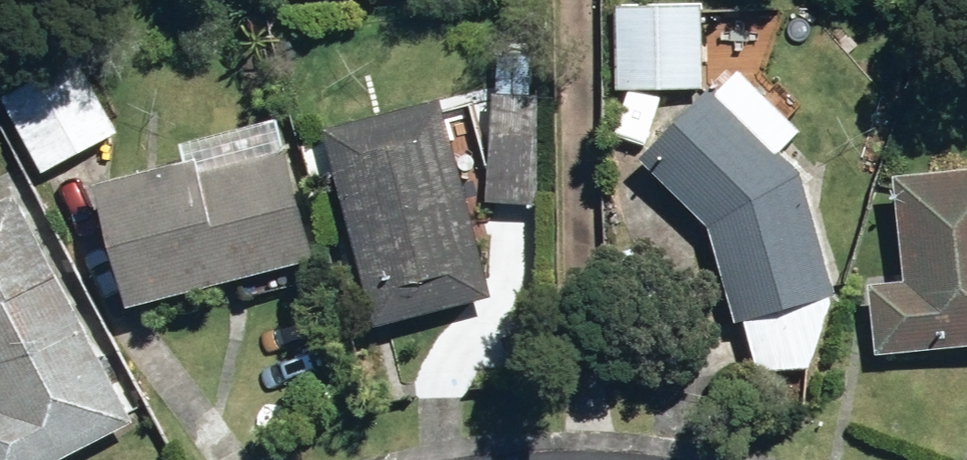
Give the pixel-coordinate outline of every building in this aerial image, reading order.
[(606,5),(607,89),(696,89),(696,5),(606,5)] [(38,171),(114,133),(73,53),(0,91),(0,96),(38,171)] [(480,201),(529,202),(532,94),(523,94),(525,55),(492,53),(490,93),(484,93),(480,201)] [(722,222),(750,315),(843,287),(808,167),(786,146),(725,85),(655,155),(722,222)] [(313,127),(361,328),(485,297),(436,98),(313,127)] [(103,174),(136,299),(324,250),(296,140),(208,162),(205,147),(103,174)] [(886,353),(966,345),(966,164),(905,170),(917,275),(877,279),(886,353)] [(125,420),(10,194),(0,200),(0,459),(46,459),(125,420)]
